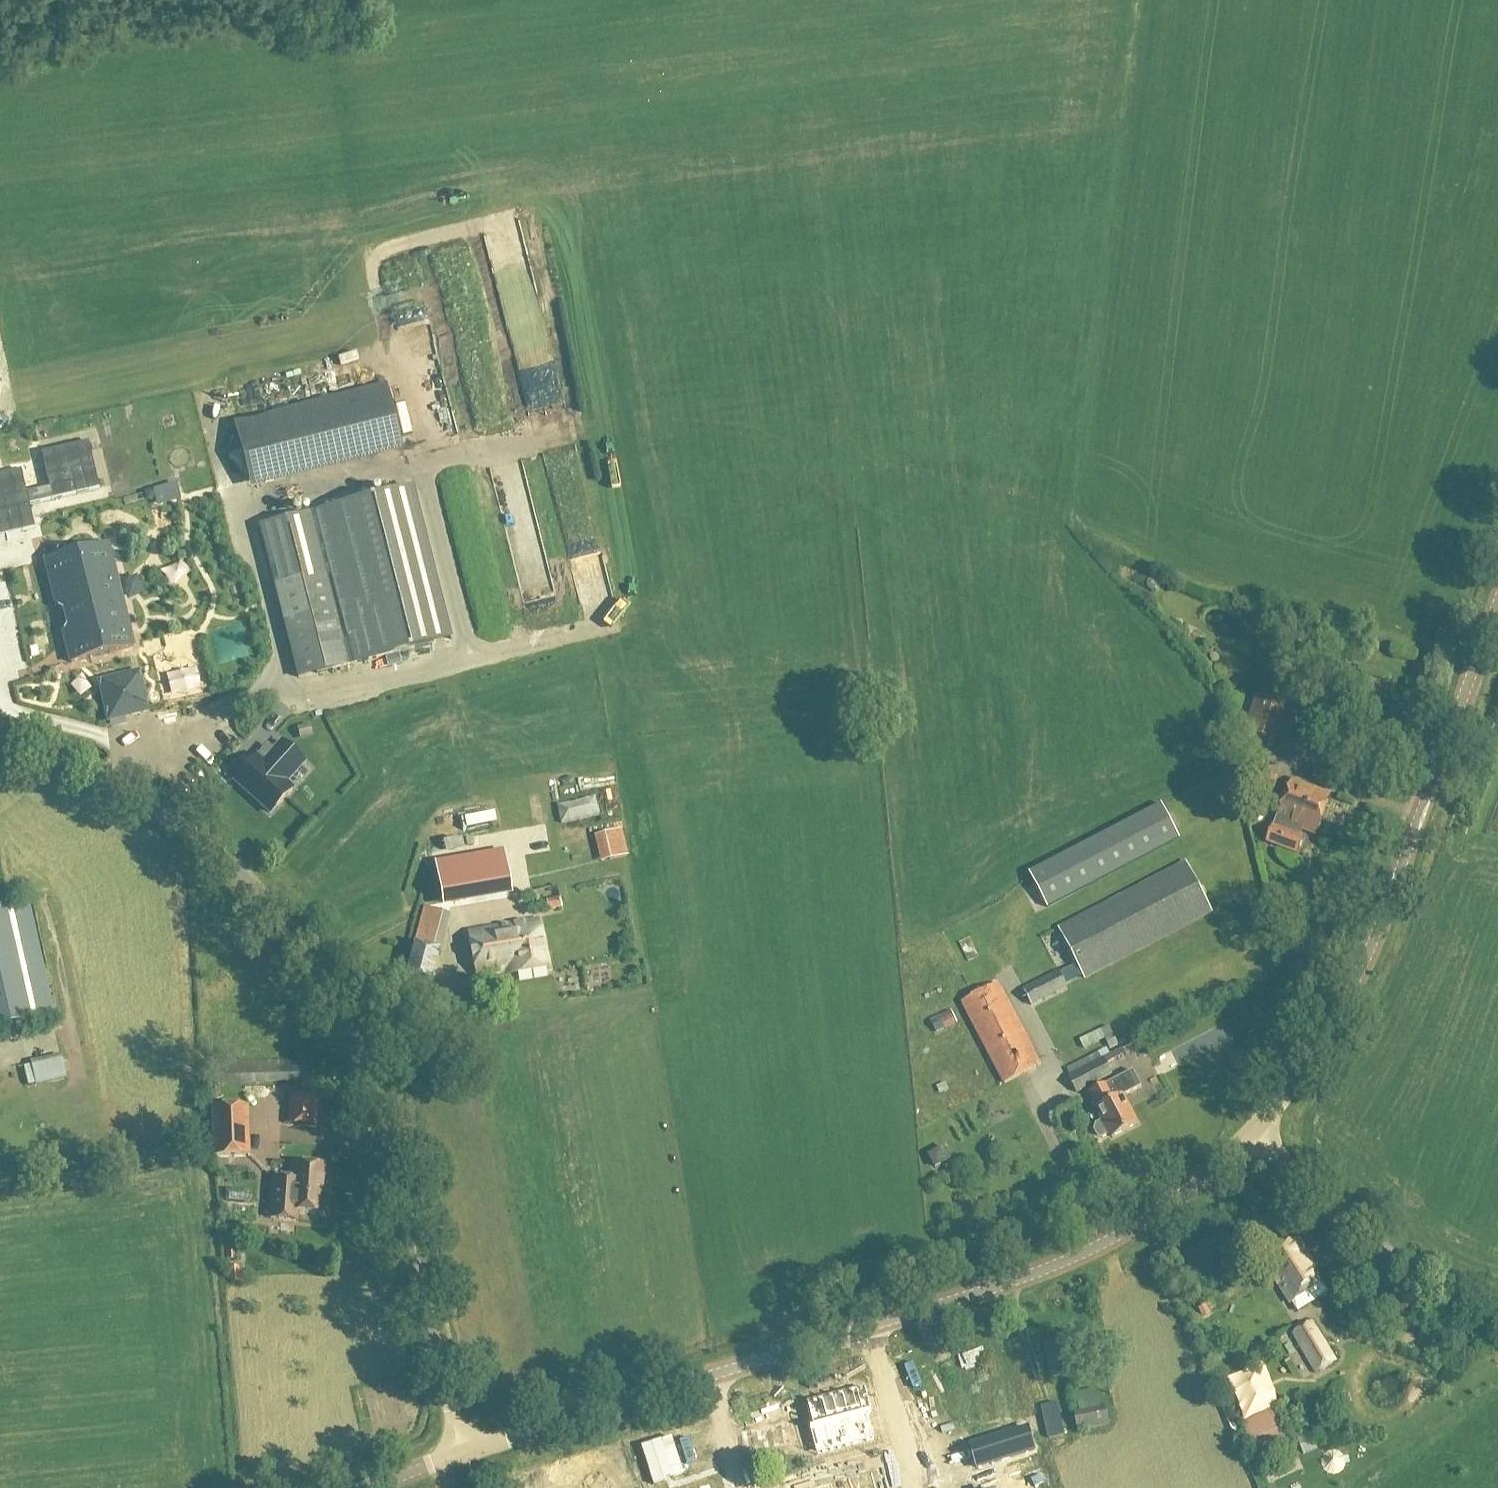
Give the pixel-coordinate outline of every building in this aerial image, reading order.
[(186,401),(206,479),(246,468),(235,422),(222,371),(13,425),(37,521),(101,505),(96,485),(105,483),(101,470),(93,472),(89,457),(82,459),(80,451),(87,449),(86,444),(94,442),(90,425),(186,401)] [(285,471),(249,480),(251,488),(404,449),(386,384),(270,413),(285,471)] [(101,505),(206,479),(186,401),(90,425),(94,442),(86,444),(87,449),(80,451),(82,459),(89,457),(93,472),(101,470),(105,483),(96,485),(101,505)] [(285,471),(270,413),(235,422),(246,468),(249,480),(285,471)] [(249,480),(246,468),(206,479),(101,505),(37,521),(42,541),(251,488),(249,480)] [(35,527),(30,504),(27,492),(21,469),(0,474),(0,535),(35,527)] [(413,486),(258,525),(297,679),(452,640),(413,486)] [(45,558),(57,606),(64,611),(67,623),(63,631),(71,662),(133,647),(107,542),(45,558)] [(145,572),(141,557),(125,562),(129,576),(145,572)] [(216,651),(253,642),(247,617),(210,626),(216,651)] [(158,703),(182,702),(182,688),(195,687),(192,635),(154,638),(158,703)] [(140,669),(96,679),(107,722),(150,711),(140,669)] [(1259,695),(1247,732),(1271,740),(1284,703),(1259,695)] [(257,759),(254,756),(233,780),(268,812),(290,788),(285,784),(305,761),(281,740),(273,750),(268,746),(257,759)] [(1330,794),(1290,779),(1268,841),(1299,852),(1305,835),(1299,833),(1301,829),(1316,834),(1330,794)] [(1177,834),(1162,805),(1043,866),(1030,873),(1045,903),(1059,896),(1177,834)] [(435,842),(438,852),(490,839),(488,829),(435,842)] [(622,829),(604,834),(610,859),(628,855),(622,829)] [(503,850),(462,858),(469,897),(510,890),(503,850)] [(469,897),(462,858),(436,862),(443,902),(469,897)] [(1212,911),(1186,862),(1058,929),(1084,978),(1212,911)] [(563,907),(561,897),(547,901),(549,910),(563,907)] [(54,1015),(30,905),(0,911),(0,1027),(54,1015)] [(515,970),(516,975),(550,968),(540,915),(468,929),(478,978),(515,970)] [(430,983),(440,947),(442,940),(417,933),(407,977),(403,991),(426,997),(430,983)] [(1059,974),(1024,992),(1031,1005),(1065,987),(1059,974)] [(1005,1083),(1041,1065),(997,982),(962,1001),(1005,1083)] [(1109,1025),(1100,1029),(1110,1048),(1118,1044),(1109,1025)] [(1079,1045),(1100,1037),(1096,1026),(1075,1034),(1079,1045)] [(1110,1052),(1067,1075),(1077,1093),(1113,1074),(1108,1063),(1126,1054),(1122,1047),(1110,1053),(1110,1052)] [(29,1086),(66,1077),(61,1054),(30,1061),(31,1065),(24,1067),(29,1086)] [(1137,1123),(1123,1096),(1140,1086),(1132,1070),(1106,1084),(1106,1083),(1088,1093),(1096,1108),(1095,1108),(1102,1120),(1095,1124),(1093,1130),(1096,1135),(1102,1137),(1109,1133),(1111,1137),(1137,1123)] [(289,1093),(287,1124),(317,1126),(319,1095),(289,1093)] [(250,1156),(248,1105),(212,1106),(213,1156),(250,1156)] [(935,1165),(951,1157),(944,1146),(929,1154),(935,1165)] [(290,1179),(272,1177),(269,1219),(298,1221),(299,1211),(325,1213),(329,1165),(291,1162),(290,1179)] [(1298,1239),(1264,1260),(1290,1301),(1282,1306),(1281,1304),(1263,1315),(1298,1371),(1317,1359),(1288,1313),(1295,1308),(1296,1310),(1330,1289),(1298,1239)] [(236,1259),(235,1251),(226,1251),(227,1259),(236,1259)] [(240,1281),(239,1265),(228,1266),(229,1282),(240,1281)] [(866,1386),(807,1402),(814,1427),(814,1428),(869,1413),(869,1414),(873,1413),(866,1386)] [(1039,1404),(1047,1430),(1057,1427),(1050,1401),(1039,1404)] [(1267,1407),(1236,1421),(1254,1461),(1285,1447),(1267,1407)] [(814,1427),(810,1428),(817,1455),(876,1439),(869,1414),(869,1413),(814,1428),(814,1427)] [(1028,1427),(990,1438),(997,1461),(1035,1449),(1028,1427)]
